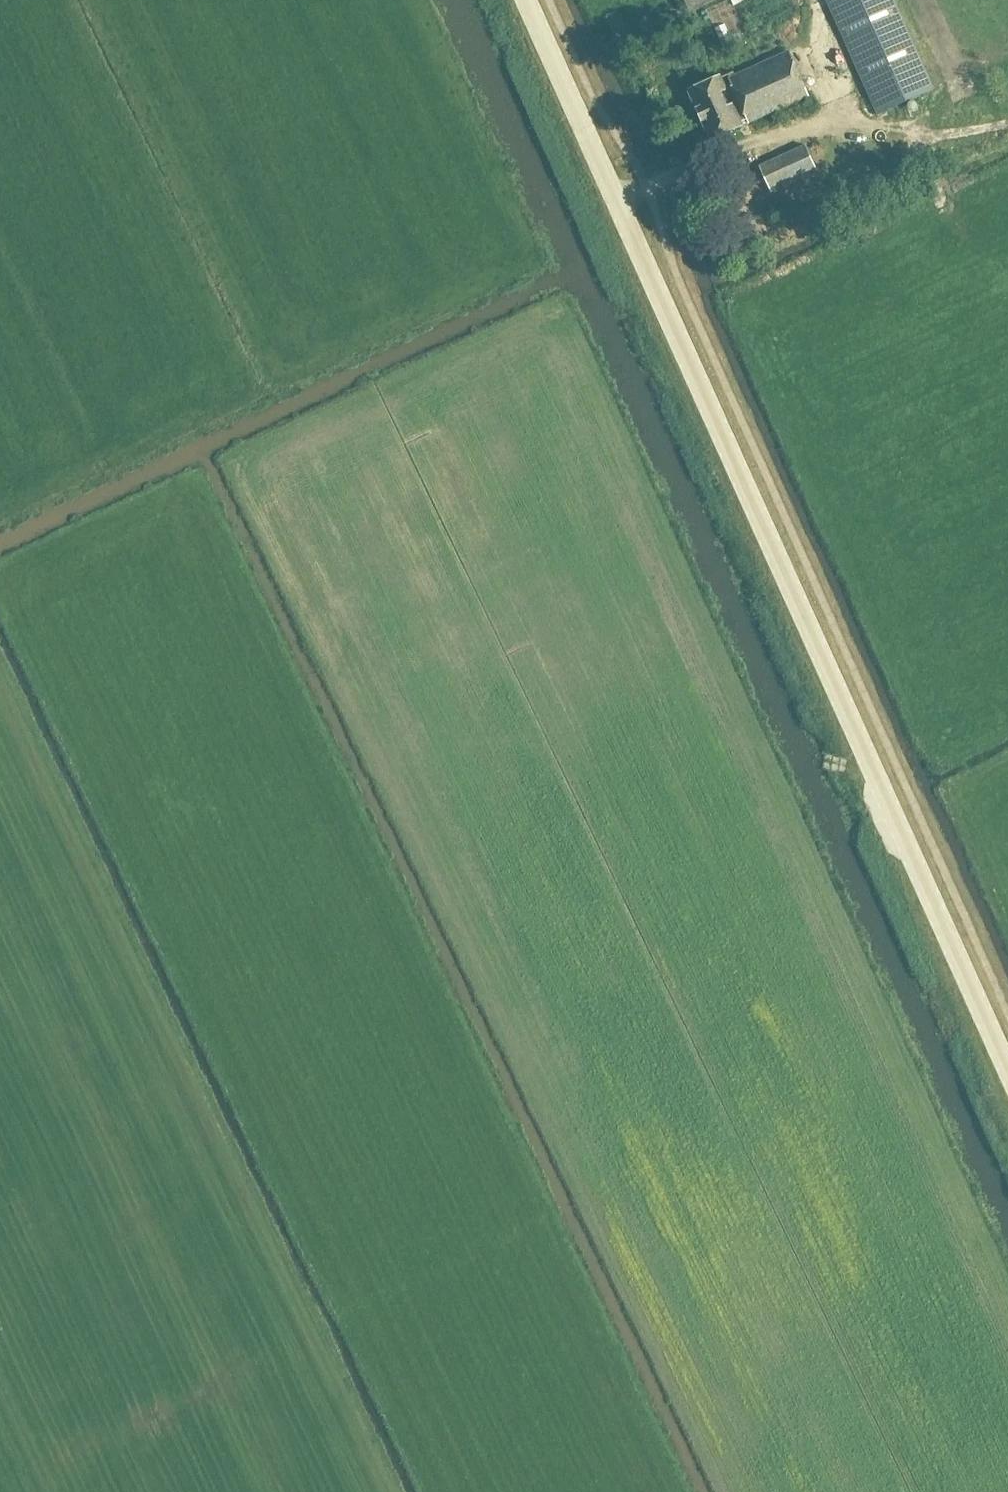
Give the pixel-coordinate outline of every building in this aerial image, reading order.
[(716,0),(685,0),(690,12),(716,0)] [(893,0),(825,0),(877,116),(934,90),(893,0)] [(807,96),(787,52),(734,76),(732,72),(719,78),(719,77),(717,77),(717,78),(689,90),(687,91),(688,92),(709,139),(710,140),(711,140),(711,139),(739,127),(740,127),(741,126),(740,125),(739,123),(747,120),(748,123),(807,96)] [(816,170),(804,145),(758,166),(770,192),(816,170)]
